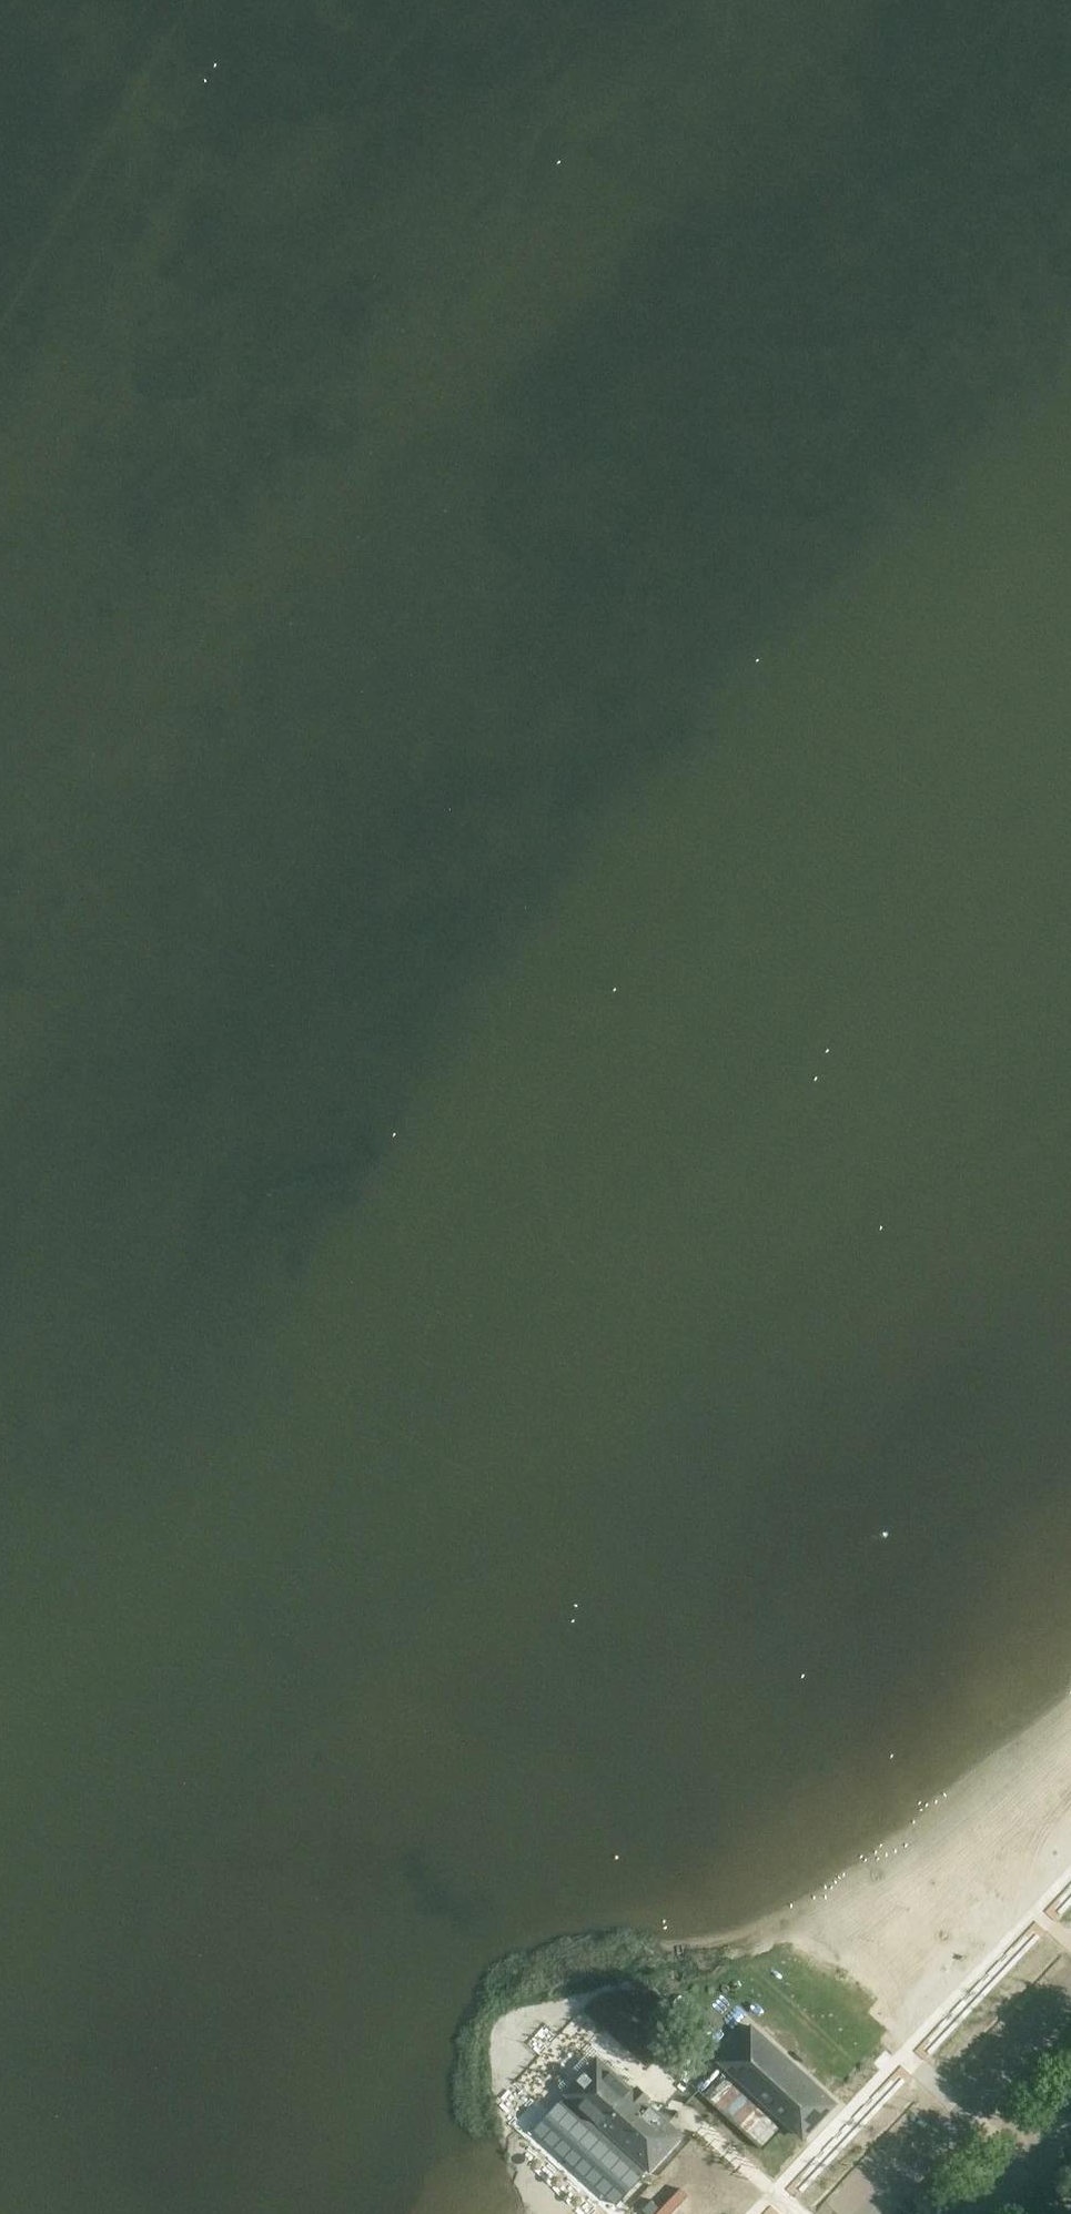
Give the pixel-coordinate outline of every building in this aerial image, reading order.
[(751,2023),(715,2061),(803,2142),(838,2103),(751,2023)] [(650,2173),(684,2134),(647,2101),(651,2098),(636,2085),(634,2088),(597,2055),(562,2094),(650,2173)]
